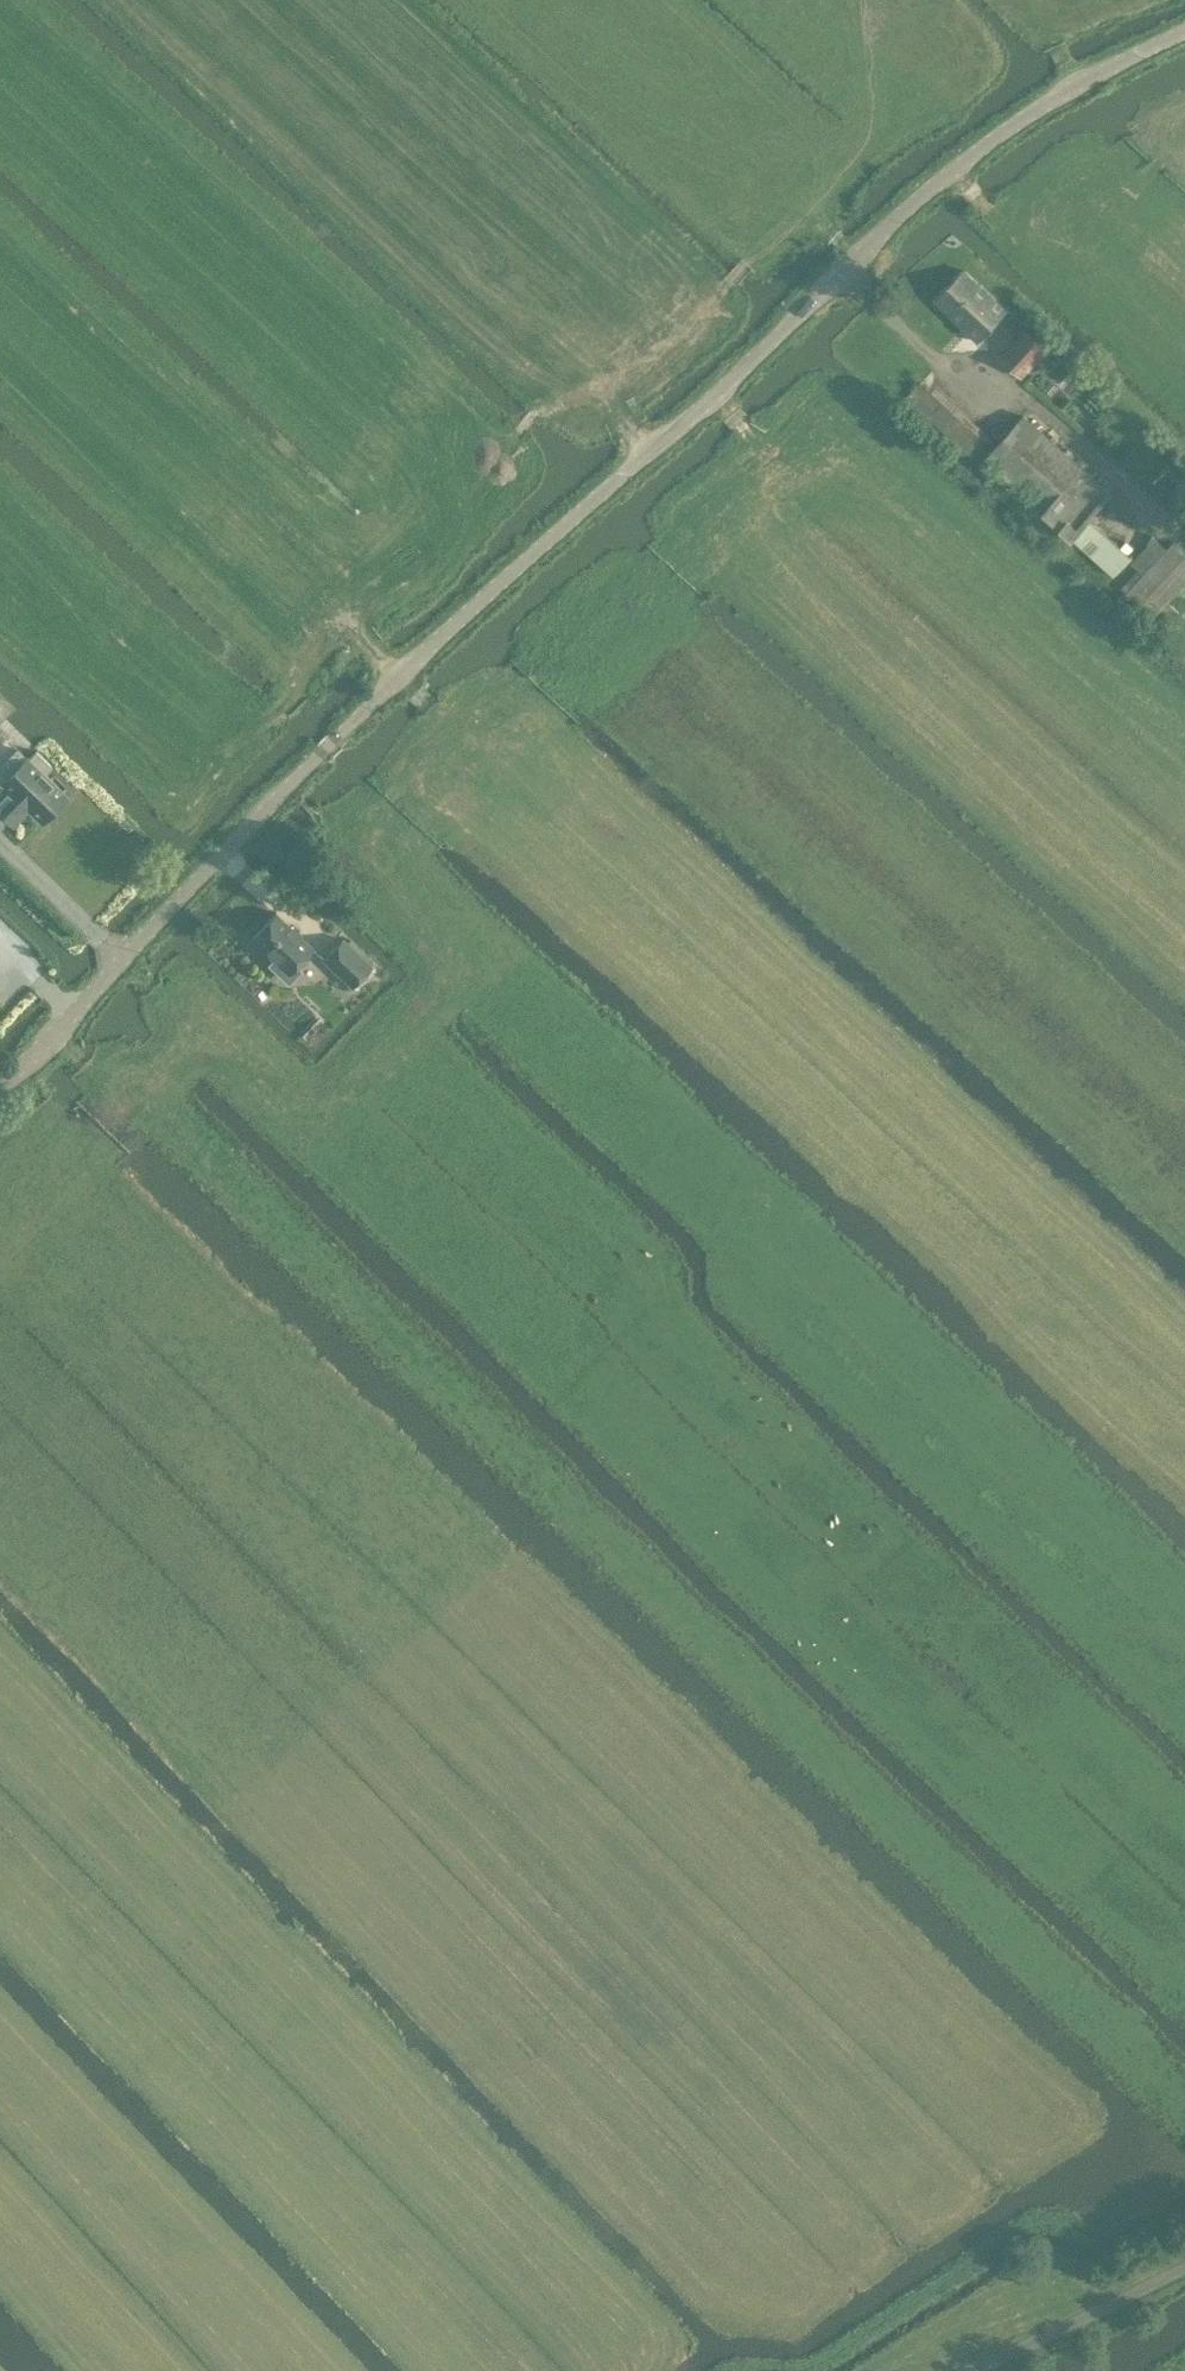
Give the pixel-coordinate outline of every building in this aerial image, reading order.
[(967,268),(938,298),(983,340),(1012,310),(1004,303),(1009,298),(992,282),(987,287),(967,268)] [(1046,351),(1028,329),(1002,357),(1022,376),(1046,351)] [(921,382),(907,397),(971,456),(985,441),(932,392),(921,382)] [(1026,415),(987,459),(1074,536),(1092,516),(1113,492),(1026,415)] [(1184,577),(1184,551),(1174,542),(1130,592),(1152,612),(1154,610),(1170,623),(1181,610),(1167,597),(1184,577)] [(13,824),(13,823),(11,820),(25,806),(40,821),(66,794),(43,773),(51,765),(36,750),(28,758),(26,756),(25,757),(17,749),(0,766),(0,812),(13,824)] [(251,938),(272,958),(267,964),(287,984),(301,970),(295,965),(312,947),(276,912),(251,938)] [(342,938),(323,959),(352,986),(371,965),(342,938)]
